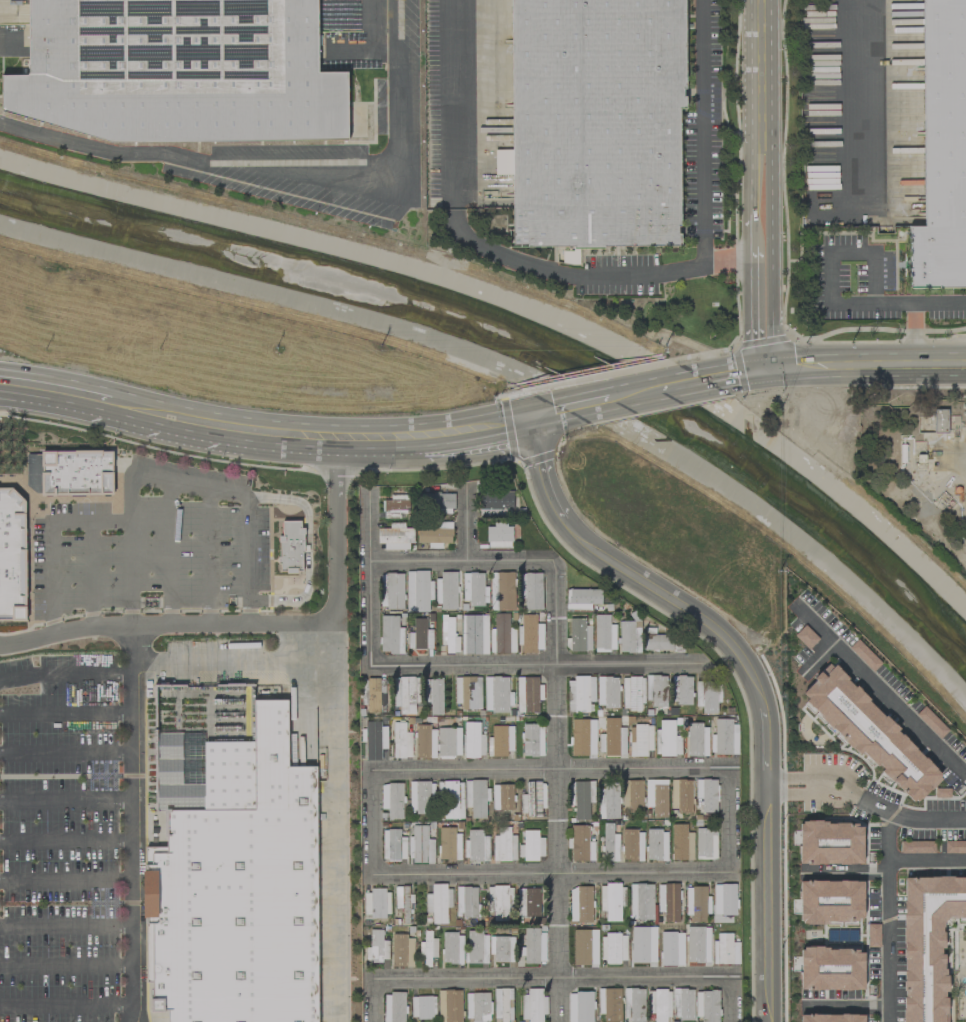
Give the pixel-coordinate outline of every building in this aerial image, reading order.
[(346,72),(317,72),(317,0),(27,0),(28,75),(1,75),(1,138),(347,136),(346,72)] [(510,247),(568,247),(568,264),(578,264),(578,248),(682,248),(682,0),(510,0),(510,247)] [(924,226),(923,0),(965,0),(965,285),(907,285),(907,227),(924,226)] [(947,433),(947,409),(934,409),(934,432),(947,433)] [(40,452),(41,496),(112,495),(112,451),(40,452)] [(26,620),(26,490),(0,490),(0,620),(26,620)] [(454,494),(422,494),(422,508),(454,508),(454,494)] [(390,495),(390,500),(383,500),(383,516),(409,516),(409,495),(390,495)] [(302,521),(281,521),(281,536),(278,536),(278,572),(302,572),(302,521)] [(378,544),(384,543),(384,550),(411,550),(411,529),(405,529),(404,523),(390,523),(390,528),(378,529),(378,544)] [(452,525),(417,524),(417,543),(428,543),(428,549),(442,549),(442,543),(452,544),(452,525)] [(486,547),(511,548),(512,525),(487,524),(486,547)] [(406,571),(407,612),(428,611),(428,601),(433,601),(433,581),(429,581),(429,571),(406,571)] [(437,609),(457,610),(457,572),(437,572),(437,609)] [(513,572),(490,573),(491,611),(514,610),(513,572)] [(464,574),(464,606),(488,605),(487,587),(483,587),(483,573),(464,574)] [(403,609),(403,574),(381,574),(380,608),(403,609)] [(541,574),(519,574),(520,599),(524,599),(524,611),(542,610),(541,574)] [(601,605),(601,590),(566,589),(566,610),(591,610),(591,604),(601,605)] [(515,653),(515,628),(509,628),(509,614),(494,614),(494,629),(490,629),(490,654),(515,653)] [(488,654),(487,615),(461,616),(462,655),(488,654)] [(536,615),(522,615),(521,653),(535,653),(536,615)] [(615,625),(610,625),(609,615),(594,615),(595,651),(616,651),(615,625)] [(404,653),(403,628),(397,628),(397,616),(380,616),(380,653),(404,653)] [(453,637),(453,618),(441,618),(440,644),(456,644),(456,637),(453,637)] [(433,630),(426,630),(426,619),(413,619),(413,633),(408,633),(408,649),(432,650),(433,630)] [(591,626),(584,626),(584,619),(569,619),(570,651),(591,651),(591,626)] [(619,622),(620,653),(641,652),(640,628),(633,629),(633,621),(619,622)] [(644,652),(681,651),(681,635),(655,636),(655,628),(644,628),(644,652)] [(831,662),(800,692),(912,806),(942,776),(831,662)] [(666,676),(645,676),(645,701),(651,701),(652,708),(667,707),(666,676)] [(399,714),(415,715),(415,705),(418,705),(419,678),(394,677),(393,707),(399,707),(399,714)] [(480,677),(456,678),(456,710),(481,710),(480,677)] [(485,712),(510,712),(510,677),(484,677),(485,712)] [(538,677),(516,678),(517,713),(538,712),(538,701),(543,701),(542,685),(538,685),(538,677)] [(595,678),(568,677),(568,711),(589,712),(589,702),(594,702),(595,678)] [(619,708),(618,677),(597,677),(597,708),(619,708)] [(622,710),(643,711),(644,678),(623,677),(622,710)] [(691,704),(691,677),(672,677),(672,704),(691,704)] [(381,713),(382,679),(367,679),(366,713),(381,713)] [(424,679),(425,705),(430,704),(430,715),(443,715),(442,679),(424,679)] [(696,707),(702,707),(702,715),(717,715),(716,682),(695,682),(696,707)] [(310,773),(311,1021),(168,1021),(168,1015),(152,1016),(152,987),(139,987),(139,848),(153,848),(152,688),(278,687),(278,701),(286,701),(287,773),(310,773)] [(619,718),(604,719),(604,735),(599,735),(599,756),(626,755),(626,728),(619,728),(619,718)] [(573,756),(594,756),(595,720),(574,720),(573,728),(568,728),(568,750),(573,750),(573,756)] [(738,755),(738,721),(714,721),(714,735),(711,735),(710,754),(738,755)] [(485,735),(480,735),(479,722),(464,722),(464,758),(485,757),(485,735)] [(393,758),(412,758),(412,732),(405,732),(405,723),(393,723),(393,758)] [(709,757),(708,724),(687,725),(687,757),(709,757)] [(543,725),(522,725),(523,757),(544,757),(543,725)] [(629,757),(651,757),(651,726),(629,725),(629,757)] [(415,758),(435,759),(436,727),(416,726),(415,758)] [(488,737),(488,755),(513,755),(514,726),(492,726),(491,737),(488,737)] [(437,728),(438,756),(461,756),(460,728),(437,728)] [(486,818),(485,800),(487,800),(487,780),(464,781),(464,808),(471,808),(471,819),(486,818)] [(645,807),(652,807),(651,818),(667,818),(667,780),(646,780),(645,807)] [(692,780),(671,780),(670,812),(691,812),(692,780)] [(696,780),(695,799),(701,799),(701,813),(716,813),(717,780),(696,780)] [(622,781),(623,812),(643,812),(642,781),(622,781)] [(409,782),(409,813),(431,813),(431,782),(409,782)] [(463,819),(462,782),(440,782),(441,819),(463,819)] [(544,782),(525,783),(526,795),(520,795),(521,816),(544,815),(544,782)] [(593,782),(569,782),(569,808),(574,808),(574,821),(589,820),(589,803),(594,803),(593,782)] [(618,819),(619,783),(599,783),(599,819),(618,819)] [(381,784),(381,809),(387,809),(387,820),(403,819),(403,784),(381,784)] [(512,785),(492,785),(492,810),(513,810),(512,785)] [(862,865),(863,823),(799,822),(799,864),(862,865)] [(619,835),(613,834),(613,824),(603,824),(603,862),(618,862),(619,835)] [(693,833),(686,833),(687,824),(672,824),(672,860),(693,860),(693,833)] [(594,862),(594,842),(588,842),(588,825),(571,826),(571,862),(594,862)] [(410,863),(434,863),(433,839),(427,839),(427,826),(412,826),(413,837),(410,837),(410,863)] [(516,861),(516,835),(510,835),(510,827),(498,827),(498,835),(493,836),(493,861),(516,861)] [(459,828),(439,828),(439,860),(459,860),(459,828)] [(696,828),(697,860),(717,860),(716,828),(696,828)] [(487,861),(488,831),(466,830),(465,860),(487,861)] [(623,861),(643,861),(643,831),(623,830),(623,861)] [(647,861),(667,861),(667,831),(647,830),(647,861)] [(538,831),(523,831),(523,845),(518,845),(518,859),(544,860),(544,838),(538,838),(538,831)] [(945,852),(961,852),(961,842),(945,842),(945,852)] [(904,1021),(946,1021),(946,991),(945,991),(944,920),(965,920),(965,877),(902,878),(904,1021)] [(863,881),(799,881),(799,922),(863,922),(863,881)] [(447,924),(447,908),(450,908),(450,884),(431,884),(431,894),(425,894),(425,913),(432,913),(432,924),(447,924)] [(621,921),(620,884),(600,885),(600,912),(606,911),(606,922),(621,921)] [(653,920),(653,884),(629,885),(630,921),(653,920)] [(511,886),(487,887),(487,912),(493,912),(493,921),(511,920),(511,886)] [(395,909),(402,909),(402,924),(413,924),(412,887),(395,887),(395,909)] [(456,917),(478,916),(477,887),(456,887),(456,917)] [(592,922),(592,887),(569,887),(570,922),(592,922)] [(687,922),(709,922),(708,896),(706,896),(706,887),(686,887),(687,922)] [(517,917),(540,916),(539,889),(517,889),(517,917)] [(363,891),(364,917),(388,917),(388,890),(363,891)] [(682,937),(675,936),(676,927),(668,926),(668,964),(675,965),(675,958),(681,958),(682,937)] [(634,965),(648,965),(648,927),(634,927),(634,965)] [(687,963),(709,963),(710,928),(687,927),(687,963)] [(544,929),(524,930),(524,964),(545,963),(544,929)] [(389,941),(382,941),(382,930),(370,930),(370,948),(365,948),(365,962),(388,962),(389,941)] [(437,958),(437,939),(431,938),(431,931),(424,931),(422,967),(431,967),(431,958),(437,958)] [(488,932),(467,932),(467,963),(487,964),(488,932)] [(443,964),(463,964),(462,933),(442,933),(443,964)] [(739,964),(739,942),(732,943),(732,933),(714,933),(714,964),(739,964)] [(601,963),(627,962),(626,934),(601,935),(601,963)] [(414,936),(392,935),(392,967),(413,967),(414,936)] [(512,963),(513,937),(494,937),(493,962),(512,963)] [(800,990),(863,991),(863,949),(800,949),(800,990)] [(494,1021),(512,1021),(511,989),(493,989),(494,1021)] [(620,989),(598,989),(598,1014),(604,1014),(604,1021),(607,1021),(621,1021),(620,989)] [(643,989),(624,989),(624,1021),(644,1021),(643,989)] [(673,989),(672,1019),(693,1020),(694,989),(673,989)] [(461,990),(438,991),(438,1021),(462,1021),(461,990)] [(666,1017),(670,1017),(670,990),(648,991),(649,1014),(654,1013),(654,1021),(666,1021),(666,1017)] [(695,991),(696,1017),(700,1017),(700,1021),(719,1021),(719,991),(695,991)] [(405,994),(384,993),(383,1021),(404,1021),(405,994)] [(467,1021),(489,1021),(489,993),(466,994),(467,1021)] [(435,996),(411,997),(412,1019),(435,1018),(435,996)] [(864,1016),(801,1014),(801,1021),(864,1021),(864,1016)]
